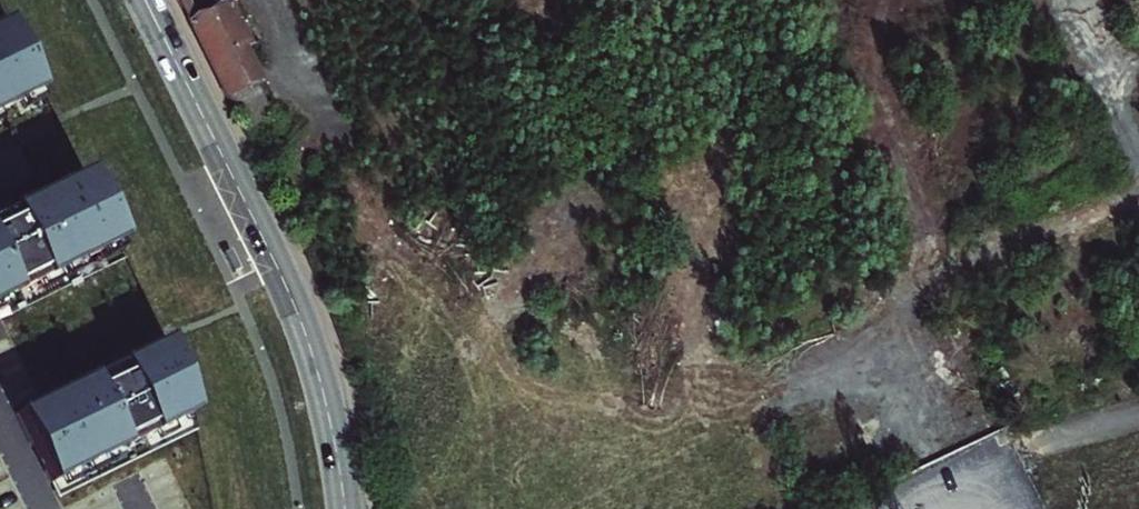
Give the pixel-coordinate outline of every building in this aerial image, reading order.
[(233,6),(189,26),(228,109),(272,88),(233,6)] [(34,103),(0,29),(0,120),(34,103)] [(0,219),(0,320),(115,266),(77,183),(0,219)] [(154,349),(5,417),(43,499),(192,430),(154,349)]
